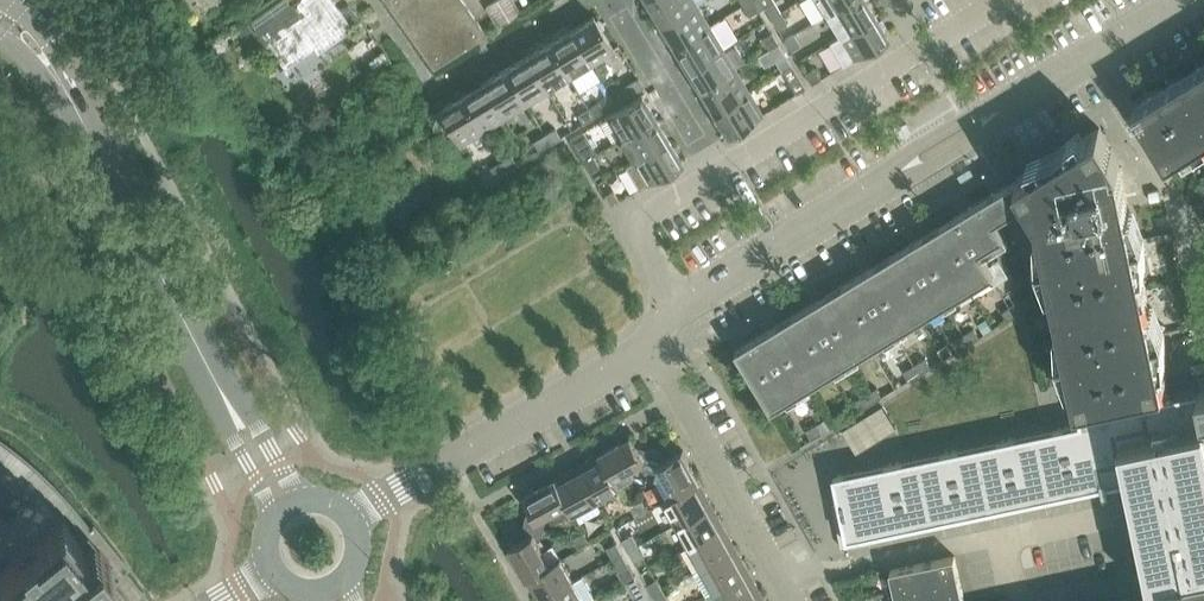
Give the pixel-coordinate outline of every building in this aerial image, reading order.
[(278,61),(277,61),(280,66),(281,65),(283,67),(314,46),(318,51),(341,34),(339,32),(351,24),(339,7),(335,10),(331,4),(335,1),(334,0),(295,0),(255,28),(272,52),(278,61)] [(427,56),(426,57),(427,58),(428,57),(433,66),(486,33),(478,22),(478,20),(477,20),(463,0),(387,0),(391,6),(392,7),(409,31),(409,33),(410,32),(427,56)] [(647,2),(660,24),(695,3),(700,0),(650,0),(647,2)] [(742,4),(748,15),(758,10),(752,0),(749,0),(742,4)] [(816,20),(826,14),(848,0),(804,0),(816,20)] [(826,14),(839,36),(874,14),(866,0),(848,0),(826,14)] [(774,1),(764,6),(771,17),(780,11),(774,1)] [(695,3),(660,24),(673,46),(709,25),(695,3)] [(780,11),(771,17),(777,28),(787,22),(780,11)] [(839,36),(829,42),(843,64),(888,37),(874,14),(839,36)] [(570,29),(592,64),(615,50),(593,15),(570,29)] [(709,25),(673,46),(687,68),(732,40),(719,18),(709,25)] [(570,29),(549,42),(570,77),(592,64),(570,29)] [(771,31),(762,37),(769,48),(778,43),(771,31)] [(794,33),(784,39),(791,50),(800,45),(794,33)] [(220,39),(212,45),(220,56),(228,51),(220,39)] [(735,68),(745,62),(732,40),(687,68),(700,90),(735,68)] [(549,42),(527,55),(548,91),(570,77),(549,42)] [(778,43),(769,48),(775,59),(784,53),(778,43)] [(527,55),(505,68),(526,104),(548,91),(527,55)] [(796,93),(805,87),(791,64),(782,70),(796,93)] [(1135,106),(1135,107),(1132,110),(1135,115),(1139,113),(1168,161),(1203,139),(1203,64),(1135,106)] [(814,67),(805,73),(811,84),(821,78),(814,67)] [(505,68),(483,82),(504,117),(526,104),(505,68)] [(735,68),(700,90),(713,112),(749,90),(735,68)] [(619,78),(605,86),(615,103),(644,86),(638,77),(624,86),(619,78)] [(483,82),(461,95),(482,130),(504,117),(483,82)] [(749,90),(713,112),(727,135),(762,113),(749,90)] [(642,94),(606,115),(620,138),(655,117),(642,94)] [(461,95),(438,109),(460,144),(482,130),(461,95)] [(588,107),(594,116),(605,110),(599,100),(588,107)] [(588,107),(577,114),(583,123),(594,116),(588,107)] [(655,117),(620,138),(633,160),(669,139),(655,117)] [(555,127),(544,134),(550,143),(561,137),(555,127)] [(1100,127),(737,348),(773,407),(995,272),(981,250),(1005,235),(996,220),(1030,200),(1039,213),(1078,401),(1080,406),(1167,387),(1166,382),(1120,163),(1121,162),(1100,127)] [(544,134),(533,140),(539,150),(550,143),(544,134)] [(682,161),(669,139),(633,160),(625,165),(639,188),(682,161)] [(586,144),(576,150),(583,161),(593,155),(586,144)] [(500,160),(506,170),(517,163),(511,154),(500,160)] [(593,155),(583,161),(590,171),(599,166),(593,155)] [(500,160),(489,167),(495,176),(506,170),(500,160)] [(1187,193),(1203,220),(1203,219),(1203,183),(1187,193)] [(620,200),(613,189),(604,194),(610,205),(620,200)] [(1024,297),(1014,304),(1020,313),(1030,307),(1024,297)] [(1014,304),(1003,310),(1009,320),(1020,313),(1014,304)] [(987,318),(979,323),(984,333),(992,328),(987,318)] [(974,328),(964,334),(970,344),(980,337),(974,328)] [(964,334),(953,341),(959,350),(970,344),(964,334)] [(926,357),(915,364),(921,373),(932,367),(926,357)] [(915,364),(904,370),(910,380),(921,373),(915,364)] [(1065,367),(1050,371),(1052,382),(1067,379),(1065,367)] [(1173,600),(1203,600),(1203,375),(1202,375),(1198,375),(1198,390),(1080,415),(1082,424),(1016,438),(1016,437),(963,448),(963,449),(835,476),(848,536),(915,522),(915,523),(1095,485),(1095,486),(1130,478),(1152,591),(1156,590),(1159,600),(1170,600),(1172,600),(1173,600)] [(877,387),(866,393),(872,403),(883,396),(877,387)] [(866,393),(856,400),(861,409),(872,403),(866,393)] [(818,423),(807,429),(813,439),(824,432),(818,423)] [(631,435),(600,452),(614,476),(615,476),(620,486),(634,479),(635,473),(631,466),(638,462),(641,467),(649,469),(655,450),(650,449),(642,454),(631,435)] [(655,450),(649,469),(657,472),(655,479),(666,499),(676,493),(676,494),(700,481),(683,450),(665,460),(660,452),(655,450)] [(600,452),(578,465),(597,499),(621,486),(620,486),(615,476),(614,476),(600,452)] [(569,501),(568,501),(574,511),(574,512),(597,499),(578,465),(556,477),(569,501)] [(574,511),(568,501),(569,501),(556,477),(525,494),(535,513),(526,518),(525,523),(545,528),(547,519),(544,515),(549,512),(554,522),(574,511)] [(666,499),(665,499),(678,522),(713,503),(700,481),(676,494),(676,493),(666,499)] [(642,499),(631,506),(636,515),(648,509),(642,499)] [(713,503),(678,522),(690,545),(725,525),(713,503)] [(101,563),(109,556),(99,544),(91,551),(80,538),(81,537),(63,516),(0,567),(0,573),(13,589),(23,600),(126,600),(130,597),(112,575),(111,575),(101,563)] [(528,536),(510,546),(527,577),(551,564),(551,563),(537,539),(542,537),(545,528),(525,523),(524,527),(528,536)] [(725,525),(690,545),(703,567),(738,548),(725,525)] [(585,531),(573,538),(579,547),(590,541),(585,531)] [(634,532),(623,539),(629,550),(640,544),(634,532)] [(617,542),(605,548),(612,559),(623,553),(617,542)] [(640,544),(629,550),(635,561),(646,555),(640,544)] [(703,567),(703,568),(696,572),(708,594),(715,590),(750,570),(738,548),(703,567)] [(623,553),(612,559),(618,571),(629,564),(623,553)] [(964,598),(955,556),(891,569),(898,600),(952,600),(964,598)] [(551,563),(551,564),(527,577),(540,600),(574,580),(574,579),(561,557),(551,563)] [(715,590),(722,600),(748,600),(763,593),(750,570),(715,590)] [(540,600),(588,600),(597,596),(584,574),(574,579),(574,580),(540,600)] [(659,577),(648,583),(654,595),(665,588),(659,577)] [(630,593),(635,600),(642,600),(648,598),(641,587),(630,593)] [(654,595),(657,600),(668,600),(671,599),(665,588),(654,595)] [(748,600),(767,600),(763,593),(748,600)]
